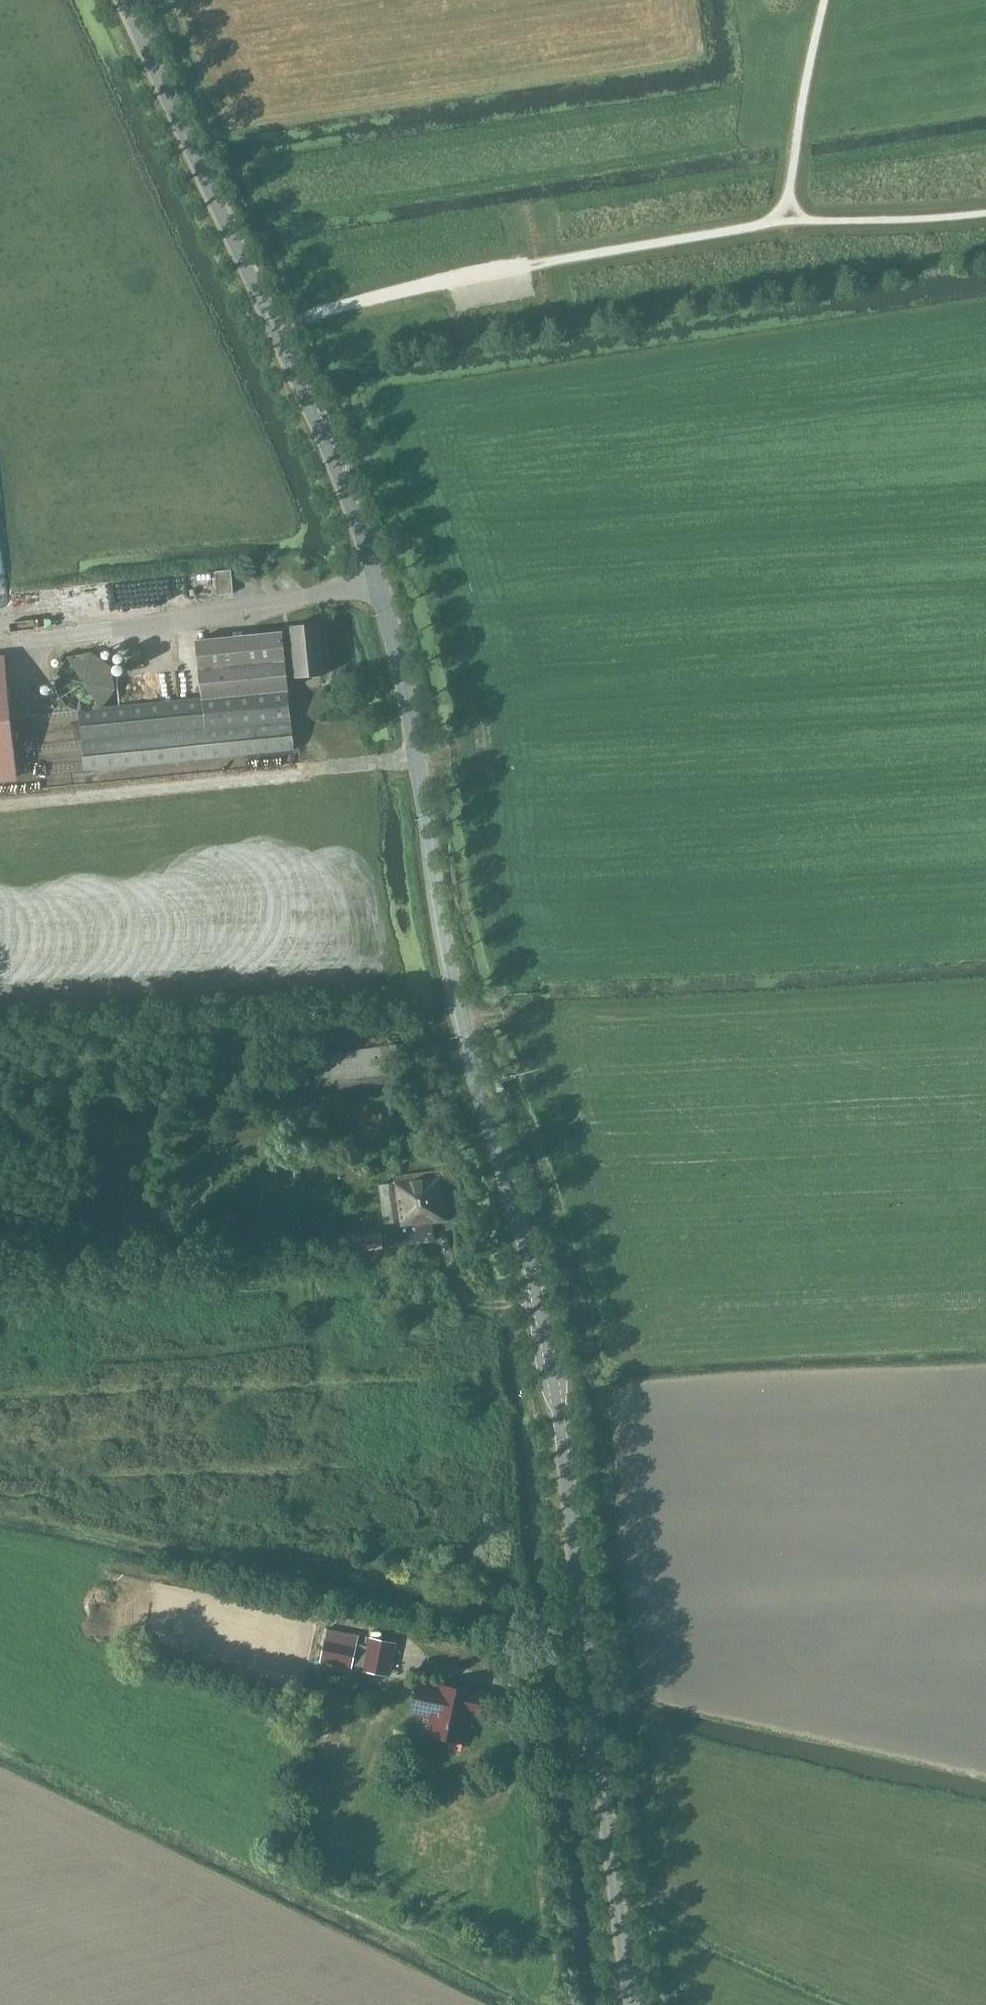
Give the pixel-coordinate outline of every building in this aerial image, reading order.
[(232,570),(216,572),(218,595),(234,594),(232,570)] [(109,595),(126,594),(124,574),(107,575),(109,595)] [(196,640),(202,700),(79,712),(85,772),(295,750),(290,691),(288,673),(295,672),(296,678),(326,676),(321,622),(290,625),(291,635),(284,635),(284,631),(196,640)] [(114,685),(115,679),(114,673),(113,668),(111,664),(108,660),(103,657),(99,654),(94,653),(90,652),(83,652),(78,654),(72,657),(69,659),(66,663),(63,668),(61,673),(60,678),(61,683),(62,688),(64,693),(67,697),(71,701),(76,704),(81,706),(86,706),(92,706),(98,704),(103,702),(107,699),(110,694),(113,690),(114,685)] [(6,659),(0,660),(0,779),(18,777),(6,659)] [(313,1057),(318,1091),(402,1080),(396,1045),(313,1057)] [(393,1176),(394,1183),(381,1185),(386,1223),(380,1224),(383,1248),(435,1241),(433,1223),(449,1222),(443,1169),(393,1176)] [(351,1641),(322,1636),(316,1667),(346,1671),(346,1670),(358,1672),(358,1674),(383,1678),(388,1643),(363,1639),(362,1650),(349,1648),(351,1641)] [(440,1686),(420,1682),(413,1713),(433,1717),(430,1735),(466,1742),(472,1712),(480,1714),(484,1694),(440,1685),(440,1686)]
